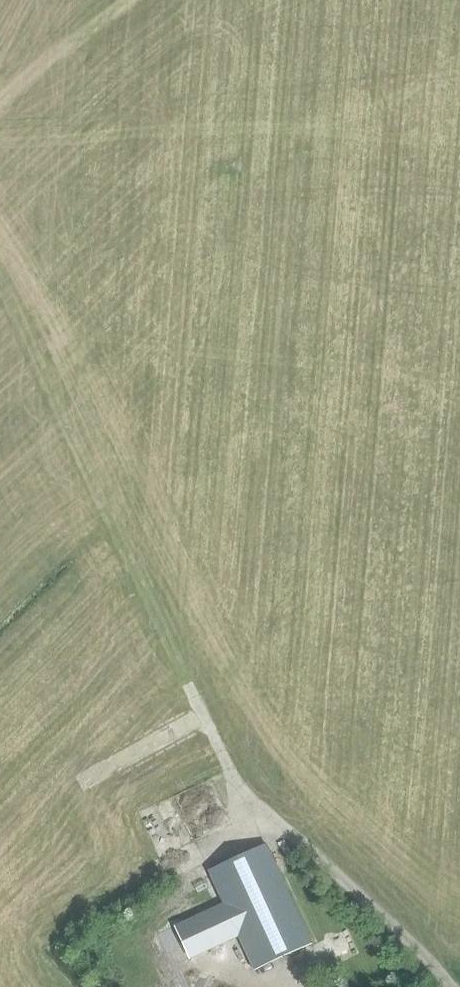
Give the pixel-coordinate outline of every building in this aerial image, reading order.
[(206,872),(221,904),(206,910),(222,944),(237,937),(252,971),(311,944),(265,844),(206,872)] [(206,910),(173,926),(188,960),(222,944),(206,910)]
